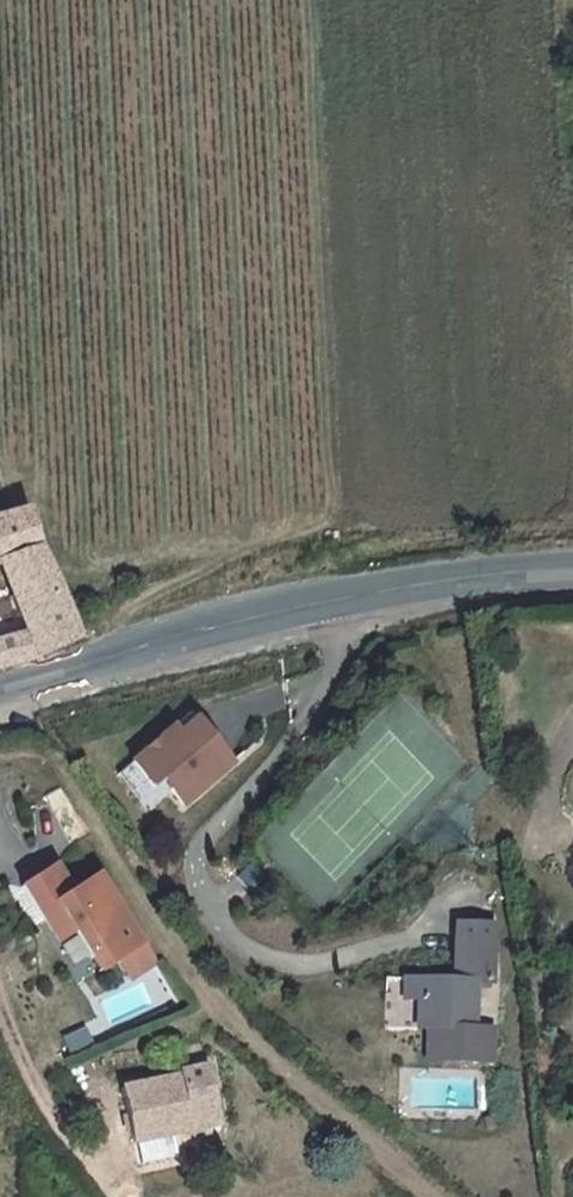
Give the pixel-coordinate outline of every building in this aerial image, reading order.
[(29,649),(73,633),(24,505),(0,510),(0,581),(20,625),(0,629),(0,657),(29,649)] [(166,731),(149,747),(155,754),(173,737),(166,731)] [(149,747),(100,792),(129,829),(151,808),(164,822),(211,780),(173,737),(155,754),(149,747)] [(247,891),(265,878),(253,860),(234,873),(247,891)] [(0,912),(0,913),(37,967),(52,956),(71,983),(83,975),(92,987),(97,984),(110,1003),(135,986),(75,899),(50,916),(32,890),(0,912)] [(431,1001),(399,1002),(399,1023),(400,1050),(409,1050),(408,1080),(473,1079),(473,1048),(453,1048),(454,1001),(469,1001),(469,943),(432,944),(431,1001)] [(71,983),(79,995),(92,987),(83,975),(71,983)] [(399,1023),(399,1002),(383,1001),(383,1023),(399,1023)] [(88,1028),(64,1035),(69,1051),(93,1044),(88,1028)] [(141,1140),(203,1124),(199,1111),(225,1106),(212,1059),(186,1064),(188,1070),(128,1085),(141,1140)] [(203,1124),(210,1140),(225,1106),(199,1111),(203,1124)]
